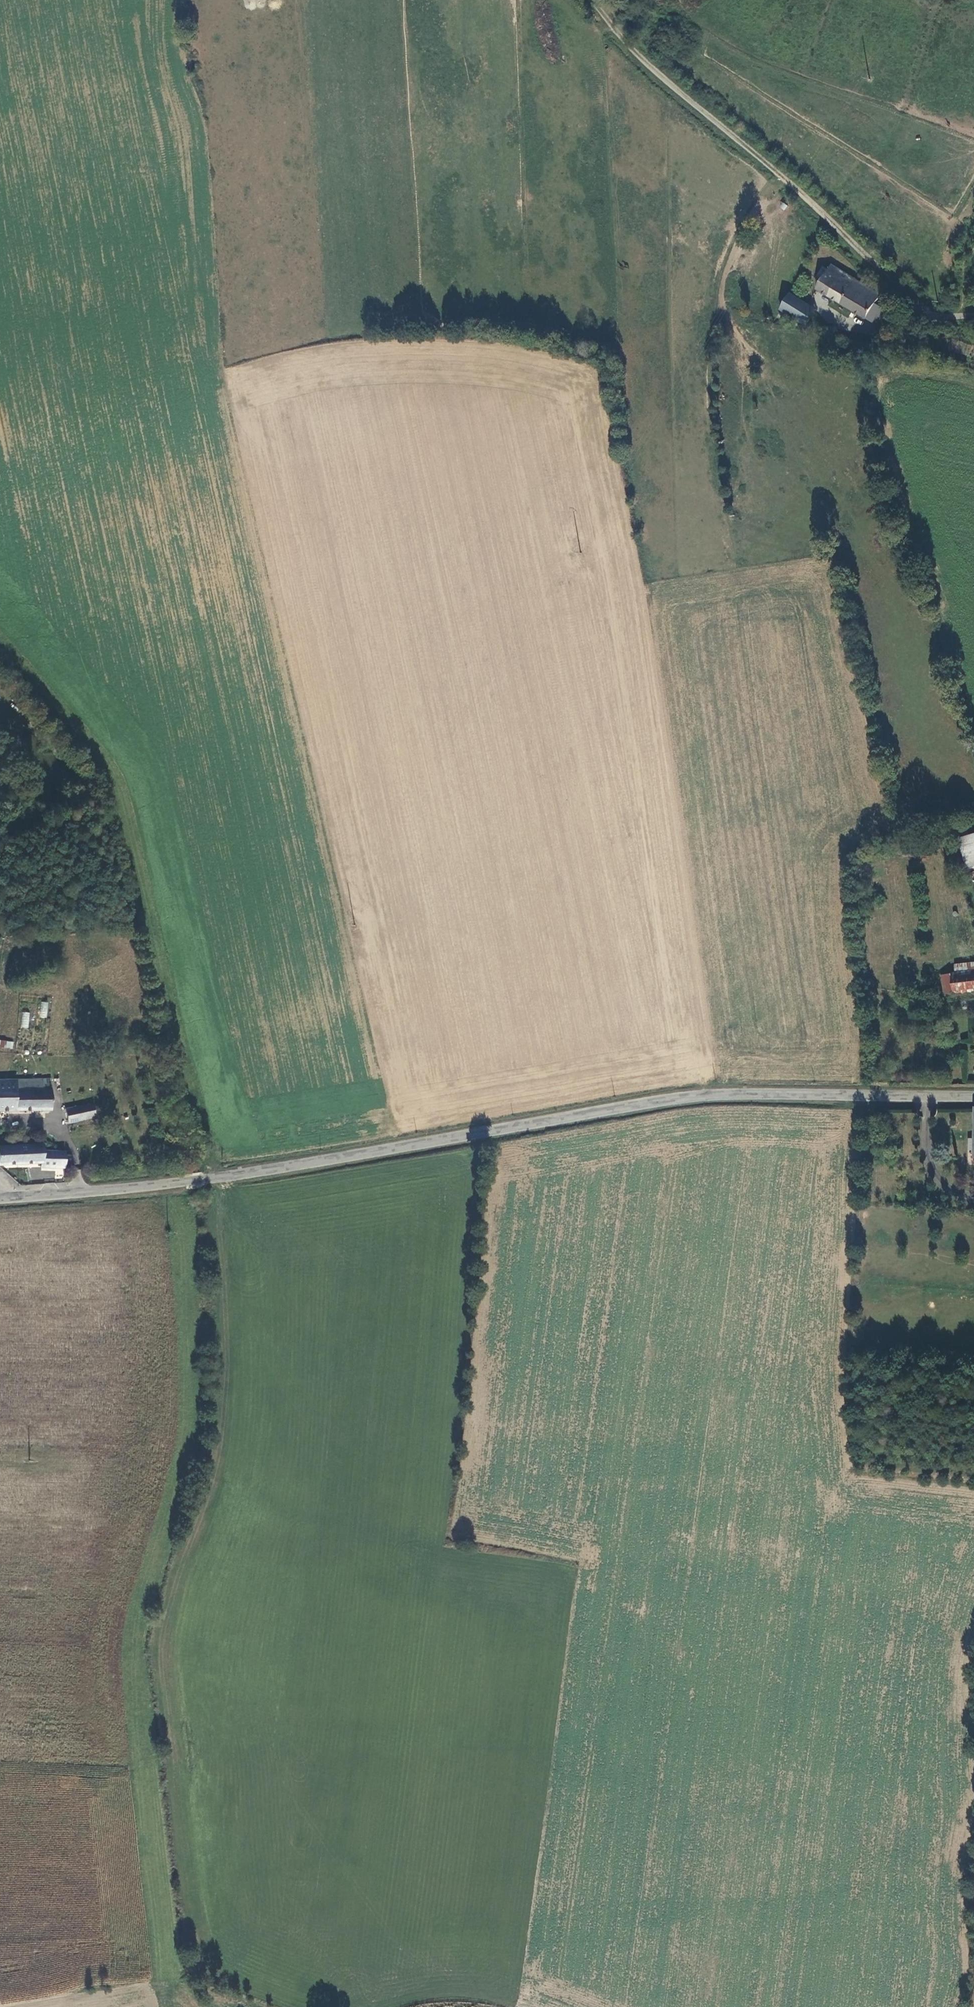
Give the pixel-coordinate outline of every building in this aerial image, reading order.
[(880,296),(832,266),(829,271),(821,282),(817,289),(866,320),(876,304),(875,303),(880,296)] [(829,271),(823,267),(815,278),(821,282),(829,271)] [(815,310),(790,294),(780,309),(805,325),(815,310)] [(973,831),(956,836),(965,867),(973,864),(973,833),(973,831)] [(951,974),(953,995),(973,993),(973,971),(951,974)] [(953,995),(951,974),(939,975),(942,996),(953,995)] [(41,1002),(39,1017),(47,1018),(48,1002),(41,1002)] [(28,1028),(29,1012),(22,1012),(20,1028),(28,1028)] [(13,1041),(0,1040),(0,1048),(12,1049),(13,1041)] [(40,1082),(0,1083),(0,1113),(50,1112),(50,1093),(41,1093),(40,1082)] [(93,1119),(91,1107),(65,1112),(63,1112),(66,1125),(67,1125),(93,1119)] [(41,1147),(0,1149),(0,1168),(38,1166),(38,1171),(63,1171),(63,1154),(41,1153),(41,1147)]
